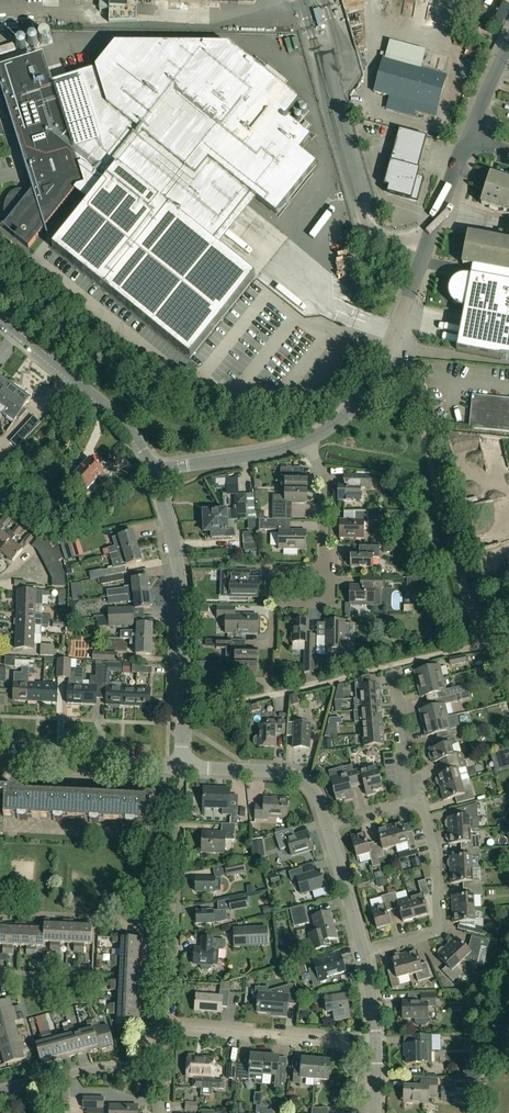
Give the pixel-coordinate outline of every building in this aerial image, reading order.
[(496,0),(487,19),(501,26),(508,9),(508,7),(496,0)] [(32,191),(28,196),(27,194),(25,193),(23,192),(18,192),(14,193),(9,198),(7,203),(5,209),(6,216),(8,222),(6,223),(7,224),(8,222),(9,224),(11,227),(13,228),(18,233),(14,237),(28,249),(74,192),(88,203),(52,248),(190,359),(255,279),(212,244),(250,195),(276,216),(316,166),(300,152),(311,138),(287,119),(300,102),(230,45),(115,44),(95,69),(97,76),(48,91),(37,57),(0,67),(0,87),(32,191)] [(437,110),(447,76),(383,59),(374,93),(390,97),(386,110),(414,118),(415,113),(435,118),(437,110)] [(399,130),(384,186),(392,189),(391,194),(418,201),(424,179),(416,177),(427,137),(399,130)] [(491,174),(481,205),(494,209),(493,212),(508,217),(508,180),(491,174)] [(468,234),(462,265),(508,274),(508,242),(468,234)] [(468,276),(464,276),(460,276),(457,278),(454,280),(451,283),(449,286),(448,290),(448,293),(448,297),(450,301),(452,304),(455,307),(458,308),(462,310),(478,313),(471,349),(469,348),(457,346),(456,350),(501,359),(502,354),(508,355),(508,274),(472,267),(470,277),(468,276)] [(444,366),(445,355),(436,355),(435,365),(444,366)] [(2,391),(8,383),(0,378),(0,394),(2,391)] [(0,394),(0,404),(6,409),(10,403),(19,391),(8,383),(2,391),(0,394)] [(29,398),(19,391),(10,403),(6,409),(2,414),(14,422),(17,417),(20,419),(26,412),(23,409),(30,398),(29,398)] [(508,433),(508,399),(472,396),(469,429),(508,433)] [(33,417),(10,441),(17,448),(40,424),(33,417)] [(77,488),(81,484),(87,490),(98,479),(102,482),(107,477),(103,474),(104,473),(103,472),(103,469),(100,466),(96,465),(89,459),(73,476),(74,477),(69,481),(77,488)] [(45,473),(50,478),(60,468),(55,463),(45,473)] [(307,476),(293,476),(293,469),(280,469),(280,476),(285,476),(285,489),(306,489),(307,476)] [(343,475),(343,485),(338,485),(338,501),(360,501),(360,488),(372,488),(373,475),(343,475)] [(227,495),(239,495),(238,478),(226,479),(227,495)] [(212,480),(208,483),(211,490),(216,487),(212,480)] [(278,497),(272,497),(272,520),(277,520),(277,519),(290,520),(293,518),(293,517),(290,512),(289,512),(289,502),(306,502),(306,489),(285,489),(285,496),(278,496),(278,497)] [(204,520),(204,521),(213,521),(213,523),(227,522),(227,521),(247,520),(246,507),(246,495),(235,496),(236,507),(236,510),(203,512),(204,513),(202,515),(203,519),(204,520)] [(0,531),(1,531),(14,515),(10,512),(5,518),(4,517),(1,521),(0,521),(0,531)] [(354,521),(340,521),(339,538),(363,539),(363,524),(367,524),(368,512),(354,512),(354,521)] [(277,520),(272,520),(260,520),(259,530),(276,530),(277,520)] [(204,524),(203,526),(203,529),(204,530),(205,532),(212,532),(212,538),(235,537),(234,530),(228,530),(227,522),(213,523),(213,521),(204,521),(204,524)] [(6,536),(11,540),(12,541),(16,536),(22,529),(18,525),(12,532),(11,531),(6,536)] [(305,550),(306,531),(278,530),(278,550),(305,550)] [(0,531),(0,552),(1,553),(11,540),(6,536),(1,531),(0,531)] [(133,532),(113,538),(116,546),(108,548),(110,554),(123,551),(138,546),(133,532)] [(33,538),(29,535),(19,546),(23,550),(27,545),(33,538)] [(49,543),(41,535),(32,546),(37,551),(49,543)] [(77,536),(69,538),(75,558),(84,556),(77,536)] [(256,537),(243,538),(244,550),(257,550),(256,537)] [(66,560),(75,558),(69,538),(61,541),(66,560)] [(13,562),(23,550),(19,546),(12,541),(11,540),(1,553),(13,562)] [(49,543),(37,551),(40,556),(52,549),(49,543)] [(373,559),(379,560),(379,546),(366,546),(366,544),(360,544),(359,552),(351,552),(350,568),(372,568),(373,559)] [(52,549),(40,556),(43,561),(55,555),(58,560),(63,558),(58,546),(52,549)] [(127,566),(127,565),(142,561),(138,546),(123,551),(110,554),(114,568),(104,570),(105,577),(127,573),(125,566),(127,566)] [(55,555),(43,561),(46,567),(58,560),(55,555)] [(49,573),(61,566),(58,560),(46,567),(49,573)] [(52,579),(65,573),(61,566),(49,573),(52,579)] [(91,579),(105,577),(104,570),(104,569),(89,572),(91,579)] [(229,598),(258,598),(258,579),(250,579),(251,570),(245,570),(245,571),(227,571),(227,581),(229,581),(229,598)] [(52,579),(52,586),(66,587),(65,573),(52,579)] [(123,581),(122,574),(100,578),(101,585),(123,581)] [(147,578),(132,579),(133,586),(124,587),(124,588),(107,590),(107,597),(120,596),(133,594),(149,592),(148,585),(150,584),(150,580),(147,579),(147,578)] [(361,578),(361,587),(350,587),(350,604),(374,605),(374,590),(382,590),(382,578),(361,578)] [(428,602),(422,579),(408,579),(408,586),(418,587),(417,602),(428,602)] [(81,583),(71,584),(72,601),(83,600),(81,583)] [(17,604),(36,605),(43,605),(43,596),(49,596),(50,591),(17,590),(17,604)] [(128,602),(128,603),(134,602),(135,609),(150,608),(150,606),(152,605),(152,601),(150,600),(149,592),(133,594),(120,596),(107,597),(108,604),(128,602)] [(81,616),(80,601),(69,603),(71,617),(81,616)] [(35,620),(41,620),(42,615),(35,615),(36,605),(43,606),(43,605),(36,605),(17,604),(16,619),(35,620)] [(257,635),(257,616),(234,615),(234,608),(217,608),(217,618),(225,618),(225,634),(257,635)] [(108,609),(109,618),(133,617),(133,609),(108,609)] [(109,625),(133,625),(133,617),(109,618),(109,625)] [(42,626),(42,625),(41,625),(41,620),(35,620),(16,619),(16,634),(34,635),(35,626),(42,626)] [(315,636),(308,636),(308,621),(292,621),(292,643),(293,643),(305,643),(304,650),(304,651),(314,652),(315,636)] [(316,637),(316,656),(325,656),(325,649),(344,650),(344,622),(325,621),(325,637),(316,637)] [(121,638),(136,639),(152,640),(153,625),(137,624),(137,631),(121,631),(121,638)] [(34,649),(34,635),(16,634),(15,648),(34,649)] [(136,654),(151,655),(152,640),(136,639),(136,654)] [(231,650),(231,641),(217,641),(216,649),(231,650)] [(54,645),(40,644),(40,655),(53,656),(54,645)] [(235,649),(234,662),(256,663),(257,650),(235,649)] [(117,653),(93,652),(93,659),(116,660),(117,653)] [(314,656),(304,655),(304,672),(313,672),(314,672),(314,656)] [(464,656),(449,660),(451,666),(466,663),(464,656)] [(103,666),(102,682),(110,683),(110,671),(108,671),(108,662),(103,662),(103,666)] [(256,663),(234,662),(234,676),(256,676),(256,663)] [(96,676),(90,676),(90,686),(97,686),(102,686),(102,682),(103,666),(96,665),(96,676)] [(439,666),(414,672),(417,685),(442,679),(439,666)] [(14,701),(28,701),(29,683),(29,668),(22,668),(22,674),(15,673),(14,701)] [(83,669),(71,668),(70,678),(69,678),(68,703),(82,704),(83,685),(83,669)] [(360,699),(379,697),(378,685),(376,685),(376,676),(355,681),(357,699),(354,699),(360,699)] [(442,679),(417,685),(420,698),(437,693),(439,700),(443,699),(445,698),(460,695),(464,693),(463,688),(463,687),(445,691),(442,679)] [(29,683),(28,701),(43,702),(44,684),(29,683)] [(58,684),(44,684),(43,702),(57,703),(58,684)] [(90,686),(83,685),(82,704),(96,705),(96,701),(97,686),(90,686)] [(107,687),(106,705),(112,706),(112,708),(120,708),(120,701),(121,687),(107,687)] [(136,688),(121,687),(120,701),(120,708),(121,708),(121,706),(135,707),(135,701),(136,688)] [(150,689),(136,688),(135,701),(135,707),(149,707),(150,689)] [(444,705),(419,711),(422,724),(447,718),(454,716),(454,715),(453,715),(450,704),(462,701),(460,695),(445,698),(443,699),(444,705)] [(361,711),(380,709),(379,697),(360,699),(361,711)] [(381,721),(380,709),(361,711),(354,711),(355,723),(362,722),(362,723),(381,721)] [(447,718),(422,724),(425,737),(447,731),(448,738),(469,732),(468,726),(460,727),(457,715),(454,716),(447,718)] [(268,721),(267,726),(259,726),(258,747),(274,747),(275,733),(285,734),(285,722),(268,721)] [(381,721),(362,723),(363,735),(382,733),(381,721)] [(309,749),(310,724),(288,723),(287,737),(294,737),(293,748),(309,749)] [(327,729),(324,738),(336,737),(336,728),(327,729)] [(364,747),(383,746),(382,733),(363,735),(364,747)] [(464,736),(456,739),(459,748),(467,745),(464,736)] [(442,741),(443,746),(429,750),(433,763),(446,759),(448,765),(464,761),(462,754),(454,756),(451,747),(458,744),(454,737),(442,741)] [(464,761),(448,765),(450,772),(436,775),(440,788),(461,782),(457,771),(474,766),(472,759),(464,761)] [(353,772),(356,785),(363,783),(367,796),(375,794),(374,792),(382,790),(376,766),(353,772)] [(356,785),(353,772),(341,775),(340,769),(329,772),(330,778),(333,788),(331,791),(334,793),(336,802),(344,800),(345,802),(352,800),(349,786),(356,785)] [(8,778),(1,778),(0,780),(0,794),(5,794),(4,816),(149,823),(150,802),(156,802),(156,796),(146,795),(146,801),(29,795),(15,786),(16,783),(8,778)] [(461,782),(440,788),(444,801),(457,797),(459,803),(474,799),(470,786),(462,789),(461,782)] [(237,809),(229,809),(230,789),(204,788),(203,808),(222,809),(222,815),(231,816),(230,825),(235,825),(237,825),(237,809)] [(264,799),(264,806),(255,806),(255,820),(264,820),(264,818),(287,819),(287,818),(290,817),(288,811),(287,811),(287,800),(264,799)] [(459,818),(447,819),(448,831),(470,830),(478,830),(477,810),(477,804),(459,809),(459,818)] [(402,823),(389,826),(395,847),(407,844),(409,852),(416,850),(412,835),(405,837),(402,823)] [(202,831),(201,852),(225,852),(225,840),(234,840),(235,825),(230,825),(221,824),(221,832),(202,831)] [(381,844),(374,845),(379,861),(386,859),(383,851),(395,847),(389,826),(377,830),(381,844)] [(291,855),(313,849),(311,841),(310,841),(307,833),(295,837),(292,829),(275,834),(280,850),(289,847),(291,855)] [(470,830),(448,831),(448,844),(463,844),(463,850),(479,847),(478,836),(470,837),(470,830)] [(380,867),(379,861),(374,845),(368,847),(364,833),(351,837),(357,858),(364,856),(364,859),(370,858),(373,869),(380,867)] [(265,858),(262,839),(252,840),(255,859),(265,858)] [(464,857),(471,857),(471,858),(480,857),(479,847),(463,850),(464,857)] [(472,869),(471,858),(471,857),(464,857),(449,858),(450,871),(472,869)] [(227,877),(245,873),(243,861),(224,865),(227,877)] [(319,870),(303,875),(301,869),(289,873),(291,881),(297,879),(302,894),(324,888),(319,870)] [(465,883),(465,890),(482,889),(481,882),(473,882),(472,869),(450,871),(451,884),(465,883)] [(423,875),(425,884),(433,882),(431,873),(423,875)] [(194,885),(196,886),(196,893),(214,893),(214,892),(221,893),(221,879),(215,879),(215,878),(196,878),(196,880),(194,881),(194,885)] [(415,919),(427,916),(422,898),(429,896),(425,881),(417,883),(421,895),(409,898),(415,919)] [(451,897),(452,909),(474,908),(473,897),(482,897),(482,889),(465,890),(466,897),(451,897)] [(395,894),(388,896),(392,911),(399,909),(402,923),(415,919),(409,898),(397,902),(395,894)] [(388,896),(367,902),(369,910),(371,909),(377,930),(390,927),(386,913),(392,911),(388,896)] [(229,900),(231,911),(248,908),(246,897),(229,900)] [(304,906),(289,909),(293,923),(298,921),(299,926),(309,924),(304,906)] [(474,908),(452,909),(453,923),(475,922),(474,908)] [(226,911),(196,912),(197,924),(213,924),(213,923),(219,923),(227,920),(226,911)] [(312,917),(316,932),(308,934),(312,952),(330,947),(329,945),(331,944),(329,940),(336,939),(334,929),(335,929),(335,928),(334,928),(332,924),(333,924),(333,923),(332,923),(330,913),(312,917)] [(43,948),(45,922),(44,922),(44,927),(33,926),(32,947),(31,956),(36,956),(37,947),(43,948)] [(57,922),(45,922),(43,948),(44,948),(44,943),(50,943),(50,952),(55,952),(56,943),(57,922)] [(56,943),(55,952),(60,952),(61,943),(68,944),(69,923),(57,922),(56,943)] [(80,924),(69,923),(68,944),(74,944),(74,953),(79,953),(79,944),(80,924)] [(79,944),(79,953),(84,953),(84,945),(91,945),(92,924),(80,924),(79,944)] [(0,925),(0,946),(3,946),(2,954),(7,954),(9,925),(0,925)] [(7,954),(13,955),(13,946),(20,947),(21,926),(9,925),(7,954)] [(33,926),(21,926),(20,947),(27,947),(26,955),(31,956),(32,947),(33,926)] [(476,926),(475,929),(474,933),(485,936),(487,929),(476,926)] [(268,946),(267,927),(233,929),(234,948),(268,946)] [(455,938),(446,947),(461,963),(463,961),(478,964),(482,947),(488,949),(490,941),(472,937),(468,951),(455,938)] [(121,950),(142,951),(142,939),(113,938),(113,943),(121,944),(121,950)] [(211,966),(213,966),(213,965),(218,966),(220,947),(213,946),(213,939),(202,938),(201,949),(195,949),(194,965),(201,965),(201,969),(202,970),(209,971),(211,969),(211,966)] [(461,963),(446,947),(437,956),(447,967),(442,972),(453,983),(462,973),(457,967),(461,963)] [(141,963),(142,951),(121,950),(120,957),(112,957),(112,962),(120,962),(141,963)] [(416,951),(403,955),(409,976),(415,974),(418,982),(431,979),(426,964),(420,965),(416,951)] [(326,957),(313,961),(320,983),(328,981),(327,978),(344,972),(340,959),(334,961),(332,953),(325,955),(326,957)] [(398,979),(409,976),(403,955),(391,958),(395,972),(388,974),(393,989),(400,987),(398,979)] [(120,962),(112,962),(112,967),(120,968),(120,974),(141,975),(141,963),(120,962)] [(140,987),(141,975),(120,974),(119,981),(111,981),(111,986),(119,986),(140,987)] [(287,1005),(296,1006),(297,998),(292,985),(268,992),(268,995),(259,994),(257,1012),(279,1014),(278,1017),(286,1017),(287,1005)] [(140,999),(140,987),(119,986),(111,986),(110,991),(119,991),(119,998),(140,999)] [(195,1012),(221,1014),(221,1007),(228,1008),(229,991),(220,991),(219,996),(196,994),(195,1012)] [(346,996),(339,997),(338,991),(321,994),(322,1000),(325,999),(327,1014),(333,1013),(334,1021),(350,1018),(346,996)] [(435,994),(421,995),(421,1002),(402,1002),(402,1019),(415,1019),(415,1023),(417,1025),(426,1025),(428,1023),(428,1007),(435,1006),(435,994)] [(139,1011),(140,999),(119,998),(118,1005),(110,1004),(109,1009),(118,1010),(139,1011)] [(15,1014),(14,1007),(10,1008),(8,1000),(0,1002),(0,1018),(15,1014)] [(118,1010),(109,1009),(109,1014),(118,1015),(117,1022),(138,1023),(139,1011),(118,1010)] [(16,1029),(14,1022),(17,1021),(15,1014),(0,1018),(0,1034),(16,1029)] [(185,1018),(183,1025),(194,1027),(195,1020),(185,1018)] [(101,1048),(95,1026),(93,1026),(91,1021),(86,1022),(88,1030),(84,1031),(89,1051),(98,1049),(99,1051),(102,1051),(101,1048)] [(99,1025),(95,1026),(101,1048),(113,1045),(108,1026),(100,1028),(99,1025)] [(77,1055),(89,1051),(84,1031),(75,1034),(73,1026),(68,1027),(71,1035),(72,1034),(77,1055)] [(65,1058),(77,1055),(72,1034),(71,1035),(68,1027),(63,1028),(65,1036),(60,1038),(65,1058)] [(23,1043),(21,1036),(18,1037),(16,1029),(0,1034),(0,1049),(23,1043)] [(48,1041),(53,1061),(65,1058),(60,1038),(52,1040),(50,1032),(45,1033),(48,1041)] [(48,1041),(45,1033),(40,1034),(42,1042),(36,1044),(41,1064),(53,1061),(48,1041)] [(404,1051),(407,1051),(407,1064),(431,1063),(430,1036),(412,1036),(413,1044),(404,1045),(404,1051)] [(0,1049),(0,1052),(1,1051),(4,1064),(24,1059),(22,1051),(25,1050),(23,1043),(0,1049)] [(198,1066),(198,1057),(194,1057),(194,1055),(188,1055),(188,1057),(187,1057),(187,1077),(193,1077),(193,1087),(201,1088),(202,1066),(198,1066)] [(242,1065),(238,1065),(237,1078),(254,1080),(255,1082),(256,1083),(258,1084),(260,1085),(262,1085),(263,1082),(262,1082),(263,1075),(264,1056),(250,1055),(249,1066),(242,1065)] [(264,1056),(263,1075),(271,1076),(271,1085),(276,1085),(276,1089),(284,1090),(285,1074),(277,1073),(278,1057),(264,1056)] [(214,1058),(198,1057),(198,1066),(202,1066),(201,1088),(224,1089),(224,1081),(215,1080),(213,1078),(214,1058)] [(301,1059),(300,1070),(294,1069),(293,1083),(300,1083),(300,1078),(314,1079),(315,1060),(301,1059)] [(315,1060),(314,1079),(328,1080),(330,1061),(315,1060)] [(237,1080),(237,1078),(238,1065),(238,1064),(227,1063),(226,1079),(237,1080)] [(466,1064),(466,1078),(481,1078),(481,1064),(466,1064)] [(404,1086),(403,1103),(427,1104),(428,1095),(437,1095),(437,1078),(421,1078),(420,1087),(404,1086)] [(455,1087),(441,1087),(441,1101),(455,1101),(455,1095),(465,1095),(465,1089),(455,1089),(455,1087)] [(103,1109),(103,1098),(83,1097),(83,1108),(103,1109)] [(185,1110),(199,1112),(199,1104),(185,1103),(185,1110)]
